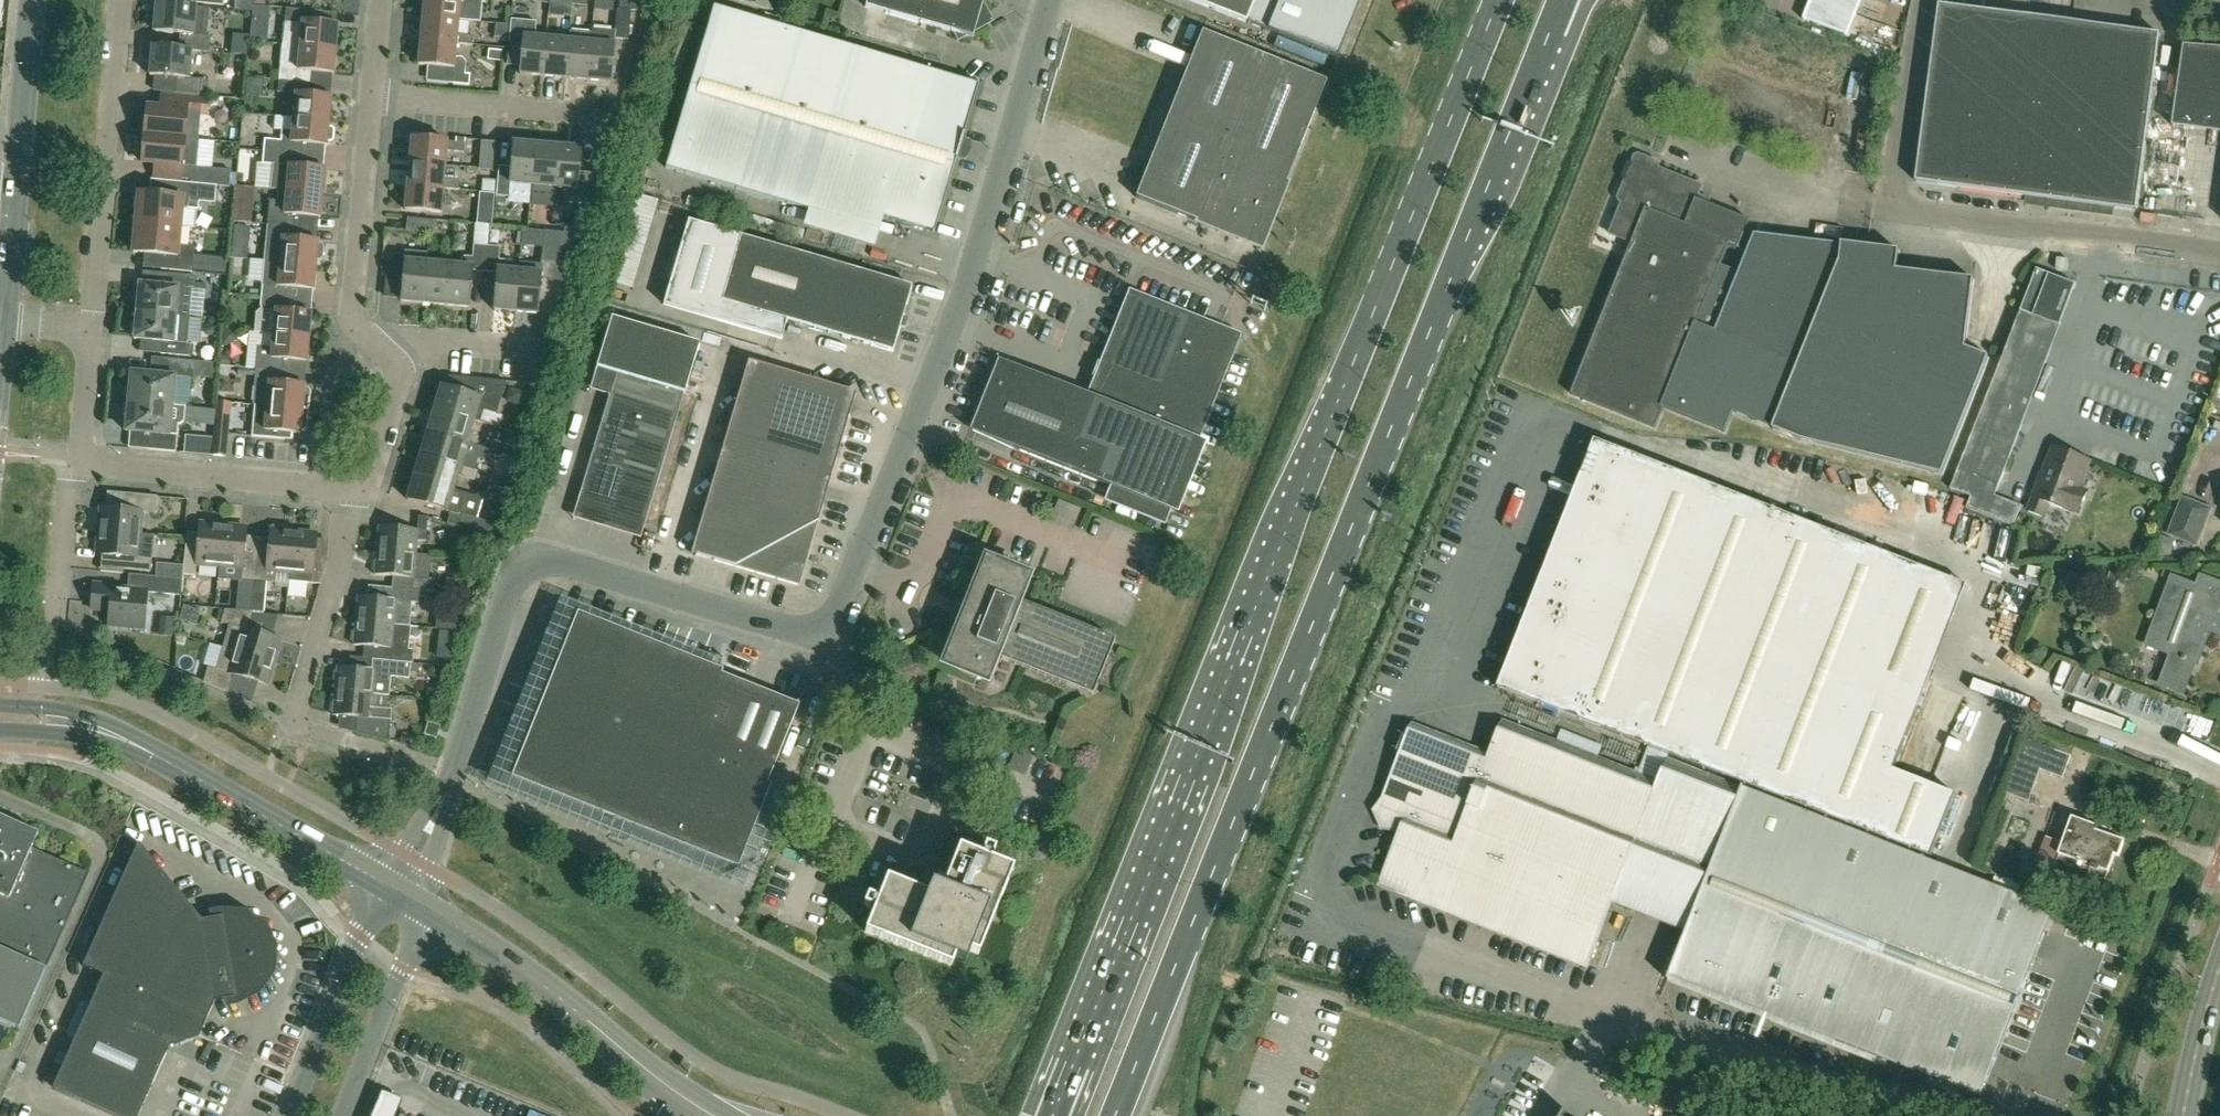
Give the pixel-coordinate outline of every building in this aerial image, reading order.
[(344,13),(359,14),(360,0),(355,0),(345,0),(344,13)] [(459,20),(460,7),(464,8),(472,1),(472,0),(424,0),(423,17),(459,20)] [(588,80),(611,82),(615,39),(628,40),(631,13),(638,13),(639,0),(620,0),(619,9),(617,9),(615,30),(593,29),(588,80)] [(771,9),(766,0),(740,0),(771,9)] [(953,32),(965,35),(983,26),(978,17),(983,1),(984,0),(868,0),(866,7),(953,32)] [(1337,58),(1360,0),(1191,0),(1337,58)] [(1805,19),(1846,35),(1860,0),(1812,0),(1805,19)] [(192,51),(209,52),(211,36),(207,36),(210,8),(156,3),(153,32),(180,34),(178,49),(192,51)] [(2029,188),(2036,189),(2049,190),(2048,199),(2137,211),(2160,34),(1939,4),(1916,181),(2030,197),(2031,196),(2027,195),(2029,188)] [(252,18),(269,19),(270,8),(253,7),(252,18)] [(937,223),(975,96),(971,83),(714,7),(666,168),(813,212),(823,179),(884,197),(879,217),(927,231),(937,223)] [(286,8),(282,44),(336,49),(338,25),(311,22),(312,11),(286,8)] [(423,17),(421,41),(450,43),(457,44),(472,45),(473,36),(457,35),(459,20),(423,17)] [(511,19),(511,25),(509,42),(523,43),(520,74),(543,76),(546,37),(535,36),(537,21),(511,19)] [(495,37),(508,38),(509,25),(496,24),(495,37)] [(569,40),(566,78),(588,80),(593,29),(592,29),(592,32),(570,30),(569,40)] [(1260,247),(1327,81),(1202,31),(1185,73),(1136,197),(1260,247)] [(546,37),(543,76),(566,78),(569,40),(546,37)] [(457,44),(450,43),(421,41),(418,65),(454,68),(453,72),(454,72),(453,83),(453,84),(469,85),(470,74),(465,74),(466,62),(462,57),(455,57),(457,44)] [(280,67),(279,80),(310,83),(311,71),(334,73),(336,49),(282,44),(280,67)] [(2183,46),(2176,105),(2219,111),(2219,49),(2183,46)] [(201,95),(202,79),(190,78),(192,51),(178,49),(152,47),(149,75),(176,77),(174,93),(201,95)] [(294,118),(329,121),(332,97),(309,95),(310,83),(279,80),(278,93),(284,93),(283,105),(295,106),(294,118)] [(147,107),(144,135),(185,139),(187,124),(200,125),(201,113),(207,114),(209,100),(160,95),(159,108),(147,107)] [(265,137),(267,117),(253,116),(251,136),(265,137)] [(265,139),(264,152),(303,155),(304,143),(327,146),(328,142),(330,142),(334,140),(335,130),(332,128),(329,128),(329,121),(294,118),(292,132),(282,131),(281,141),(265,139)] [(142,162),(154,163),(153,176),(191,180),(191,183),(201,184),(229,187),(231,170),(192,167),(193,158),(184,157),(185,139),(144,135),(142,162)] [(410,162),(446,165),(447,151),(465,152),(465,143),(448,141),(412,138),(410,162)] [(466,158),(501,166),(506,147),(471,139),(466,158)] [(532,185),(535,144),(513,142),(511,167),(506,172),(499,171),(496,195),(509,197),(510,183),(532,185)] [(535,144),(532,185),(556,187),(560,146),(535,144)] [(579,182),(579,172),(581,148),(560,146),(556,187),(566,188),(565,202),(586,204),(595,173),(594,173),(594,174),(592,183),(579,182)] [(302,167),(303,155),(264,152),(262,163),(274,164),(271,189),(279,189),(287,190),(323,193),(325,169),(302,167)] [(1622,204),(1610,234),(1632,243),(1572,395),(1655,428),(1664,408),(1725,432),(1733,412),(1773,428),(1773,429),(1802,441),(1942,475),(1990,358),(1966,349),(1975,280),(1897,270),(1900,251),(1842,243),(1842,245),(1755,234),(1716,331),(1697,324),(1728,247),(1737,251),(1738,247),(1739,247),(1750,220),(1708,204),(1697,200),(1703,186),(1659,169),(1639,161),(1637,167),(1635,167),(1630,180),(1638,183),(1635,189),(1629,187),(1622,204)] [(407,185),(443,189),(459,190),(460,181),(444,180),(446,165),(410,162),(407,185)] [(495,194),(496,182),(483,181),(482,192),(495,194)] [(199,201),(201,184),(191,183),(170,182),(169,196),(139,193),(136,223),(181,227),(183,208),(198,209),(199,201)] [(441,213),(443,189),(407,185),(405,210),(441,213)] [(320,218),(323,193),(287,190),(279,189),(278,201),(270,201),(267,225),(294,227),(295,215),(320,218)] [(480,193),(477,224),(492,225),(495,194),(480,193)] [(408,218),(406,231),(433,234),(434,221),(408,218)] [(912,286),(899,282),(741,236),(688,220),(663,304),(782,339),(787,321),(893,352),(912,286)] [(162,269),(193,272),(195,247),(179,246),(181,227),(136,223),(133,252),(163,255),(162,269)] [(236,225),(235,233),(249,235),(249,227),(236,225)] [(267,225),(264,261),(316,266),(318,241),(293,239),(294,227),(267,225)] [(542,260),(556,261),(556,260),(569,263),(578,231),(565,227),(564,233),(545,231),(542,260)] [(469,308),(473,271),(485,272),(487,246),(474,244),(473,257),(465,256),(461,259),(461,265),(451,264),(447,306),(469,308)] [(487,246),(485,272),(497,273),(494,310),(516,312),(520,271),(510,270),(510,264),(507,260),(500,259),(501,247),(487,246)] [(423,303),(427,262),(428,252),(405,250),(405,255),(393,254),(392,270),(400,271),(403,276),(401,301),(423,303)] [(228,259),(219,258),(217,274),(227,274),(228,259)] [(2067,271),(2068,260),(2057,258),(2056,269),(2067,271)] [(314,290),(316,266),(264,261),(261,297),(288,299),(289,288),(314,290)] [(447,306),(451,264),(427,262),(423,303),(447,306)] [(530,271),(520,271),(516,312),(538,314),(542,273),(541,273),(542,264),(531,263),(530,271)] [(2058,331),(2075,284),(2037,270),(2019,316),(2031,321),(2058,331)] [(139,284),(139,286),(134,290),(133,299),(137,304),(137,311),(190,316),(192,289),(195,289),(196,276),(169,274),(167,286),(139,284)] [(213,319),(214,290),(199,289),(199,318),(213,319)] [(976,433),(1059,466),(1114,488),(1110,499),(1163,520),(1237,337),(1132,295),(1091,397),(1005,362),(976,433)] [(287,311),(288,299),(261,297),(260,306),(262,309),(257,313),(256,331),(255,331),(255,333),(259,333),(309,338),(312,313),(287,311)] [(190,344),(187,343),(190,316),(137,311),(134,339),(162,341),(161,354),(189,356),(190,344)] [(578,502),(646,522),(684,393),(686,394),(701,343),(612,317),(597,367),(616,372),(578,502)] [(258,347),(256,369),(283,371),(284,360),(307,362),(309,338),(259,333),(258,347)] [(2008,352),(2002,365),(2012,369),(2018,355),(2008,352)] [(131,372),(128,402),(186,407),(186,406),(190,403),(192,381),(188,378),(194,378),(195,361),(157,358),(155,374),(131,372)] [(799,585),(856,394),(749,362),(692,553),(799,585)] [(255,405),(309,410),(311,391),(308,389),(305,388),(305,385),(282,383),(283,371),(256,369),(253,405),(255,405)] [(442,386),(435,408),(450,413),(474,420),(481,422),(484,411),(497,414),(507,382),(472,378),(468,394),(442,386)] [(150,433),(148,450),(176,452),(178,425),(180,425),(185,422),(186,407),(128,402),(126,431),(150,433)] [(307,429),(309,410),(255,405),(252,437),(285,440),(286,432),(301,434),(301,431),(305,431),(307,429)] [(474,420),(450,413),(435,408),(428,432),(450,438),(476,446),(479,436),(470,434),(474,420)] [(212,456),(213,456),(227,457),(230,419),(215,418),(212,456)] [(506,444),(517,447),(520,434),(509,431),(506,444)] [(428,432),(422,455),(472,469),(476,457),(488,461),(491,450),(476,446),(450,438),(428,432)] [(1857,685),(1906,562),(1596,440),(1499,689),(1932,858),(1957,795),(1895,770),(1919,709),(1857,685)] [(2079,487),(2089,460),(2053,446),(2043,473),(2041,472),(2031,498),(2033,498),(2028,511),(2044,517),(2049,504),(2074,513),(2075,511),(2079,513),(2087,490),(2079,487)] [(450,488),(453,489),(457,475),(475,481),(478,471),(472,469),(422,455),(415,478),(450,488)] [(451,513),(448,523),(487,535),(491,522),(460,513),(466,493),(453,489),(450,488),(415,478),(408,500),(451,513)] [(511,493),(502,490),(498,503),(508,506),(511,493)] [(156,514),(158,497),(130,494),(128,511),(101,508),(99,531),(154,536),(155,535),(140,533),(142,512),(156,514)] [(2196,545),(2210,509),(2182,499),(2168,535),(2196,545)] [(1066,504),(1064,524),(1075,525),(1077,506),(1066,504)] [(1932,512),(1932,527),(1958,527),(1958,513),(1932,512)] [(1959,540),(1999,551),(2006,527),(1966,516),(1959,540)] [(377,551),(416,554),(417,541),(426,541),(428,518),(419,517),(418,530),(379,526),(377,551)] [(185,554),(183,574),(196,576),(197,564),(219,566),(223,525),(200,523),(197,555),(185,554)] [(223,525),(219,566),(232,567),(231,579),(239,580),(237,598),(252,599),(256,558),(244,557),(247,527),(223,525)] [(268,559),(256,558),(252,599),(251,611),(265,612),(268,582),(276,583),(277,572),(290,573),(294,532),(270,529),(268,559)] [(124,557),(123,569),(151,572),(154,536),(99,531),(97,554),(124,557)] [(291,581),(321,584),(326,567),(326,562),(315,561),(317,534),(294,532),(290,573),(292,573),(291,581)] [(420,590),(420,591),(432,592),(434,580),(430,579),(432,555),(416,554),(377,551),(375,575),(393,576),(393,588),(420,590)] [(995,656),(1093,694),(1115,640),(1017,600),(1026,578),(986,562),(968,609),(963,607),(960,614),(965,616),(946,663),(951,665),(956,670),(962,674),(969,677),(976,681),(978,676),(986,679),(995,656)] [(2009,572),(2007,597),(2024,598),(2026,574),(2009,572)] [(152,593),(181,596),(183,579),(153,576),(152,593)] [(463,596),(465,579),(447,578),(445,595),(463,596)] [(2201,578),(2197,587),(2172,578),(2148,645),(2172,655),(2161,684),(2183,693),(2195,663),(2197,664),(2214,619),(2219,622),(2219,585),(2201,578)] [(94,584),(92,609),(110,611),(109,625),(144,628),(147,591),(114,588),(114,586),(94,584)] [(358,597),(356,621),(410,625),(412,602),(419,603),(420,591),(420,590),(393,588),(391,600),(358,597)] [(1986,606),(1985,636),(2020,637),(2021,607),(1986,606)] [(248,630),(253,612),(225,609),(221,623),(230,625),(223,647),(275,662),(281,640),(248,630)] [(772,785),(768,783),(799,706),(722,675),(723,671),(719,669),(723,658),(709,652),(705,663),(578,613),(512,778),(738,868),(772,785)] [(387,648),(385,660),(385,661),(412,663),(413,663),(414,650),(409,650),(411,626),(410,626),(410,625),(356,621),(354,645),(387,648)] [(439,642),(454,644),(455,634),(440,632),(439,642)] [(223,647),(220,659),(217,669),(208,666),(204,681),(228,693),(234,674),(268,684),(275,662),(223,647)] [(338,667),(335,691),(374,694),(390,695),(392,677),(411,679),(412,663),(385,661),(385,660),(374,659),(373,670),(338,667)] [(373,709),(374,694),(335,691),(333,715),(358,718),(356,733),(389,741),(392,710),(373,709)] [(1413,724),(1385,795),(1392,798),(1388,807),(1393,823),(1403,827),(1380,885),(1589,968),(1614,906),(1688,933),(1671,975),(1981,1097),(2054,910),(1667,759),(1658,782),(1504,721),(1491,754),(1413,724)] [(428,722),(424,735),(437,739),(441,726),(428,722)] [(2063,779),(2075,746),(2028,728),(2016,761),(2063,779)] [(411,747),(414,737),(407,735),(402,737),(401,744),(411,747)] [(2056,783),(2052,795),(2069,801),(2073,790),(2056,783)] [(89,874),(32,849),(39,834),(0,816),(0,1020),(19,1029),(89,874)] [(2073,817),(2063,843),(2046,836),(2036,861),(2053,868),(2059,853),(2090,866),(2083,884),(2100,891),(2115,855),(2119,857),(2125,841),(2097,831),(2099,827),(2073,817)] [(115,1115),(116,1115),(139,1115),(171,1045),(175,1046),(199,1037),(215,1001),(236,997),(243,996),(250,993),(256,989),(261,984),(265,978),(268,972),(270,965),(271,957),(270,950),(269,943),(266,936),(262,931),(257,925),(251,921),(244,918),(237,916),(230,915),(223,916),(222,917),(202,921),(139,844),(84,966),(103,975),(53,1088),(115,1115)] [(979,955),(1013,869),(959,847),(945,883),(929,877),(923,892),(887,878),(865,932),(951,967),(955,958),(966,963),(971,951),(979,955)] [(372,1115),(396,1115),(402,1100),(382,1091),(372,1115)]
